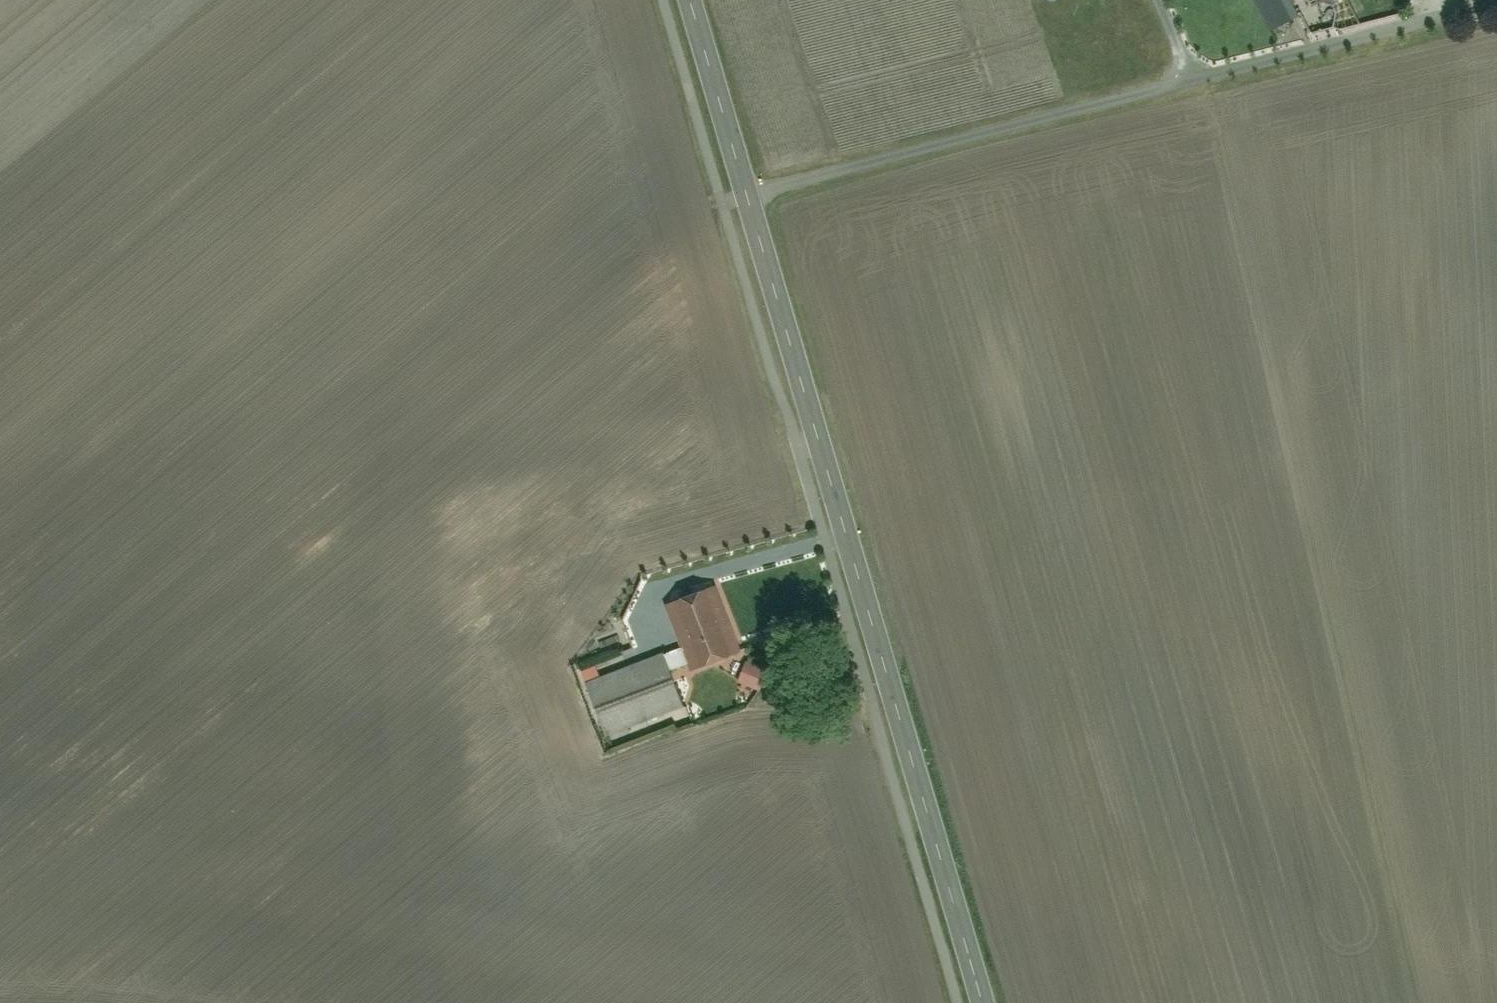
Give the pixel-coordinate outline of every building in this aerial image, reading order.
[(1274,36),(1309,20),(1300,0),(1257,0),(1274,36)] [(688,712),(677,681),(746,655),(722,589),(672,607),(686,647),(594,681),(616,739),(688,712)] [(750,667),(745,686),(764,691),(769,672),(750,667)]
